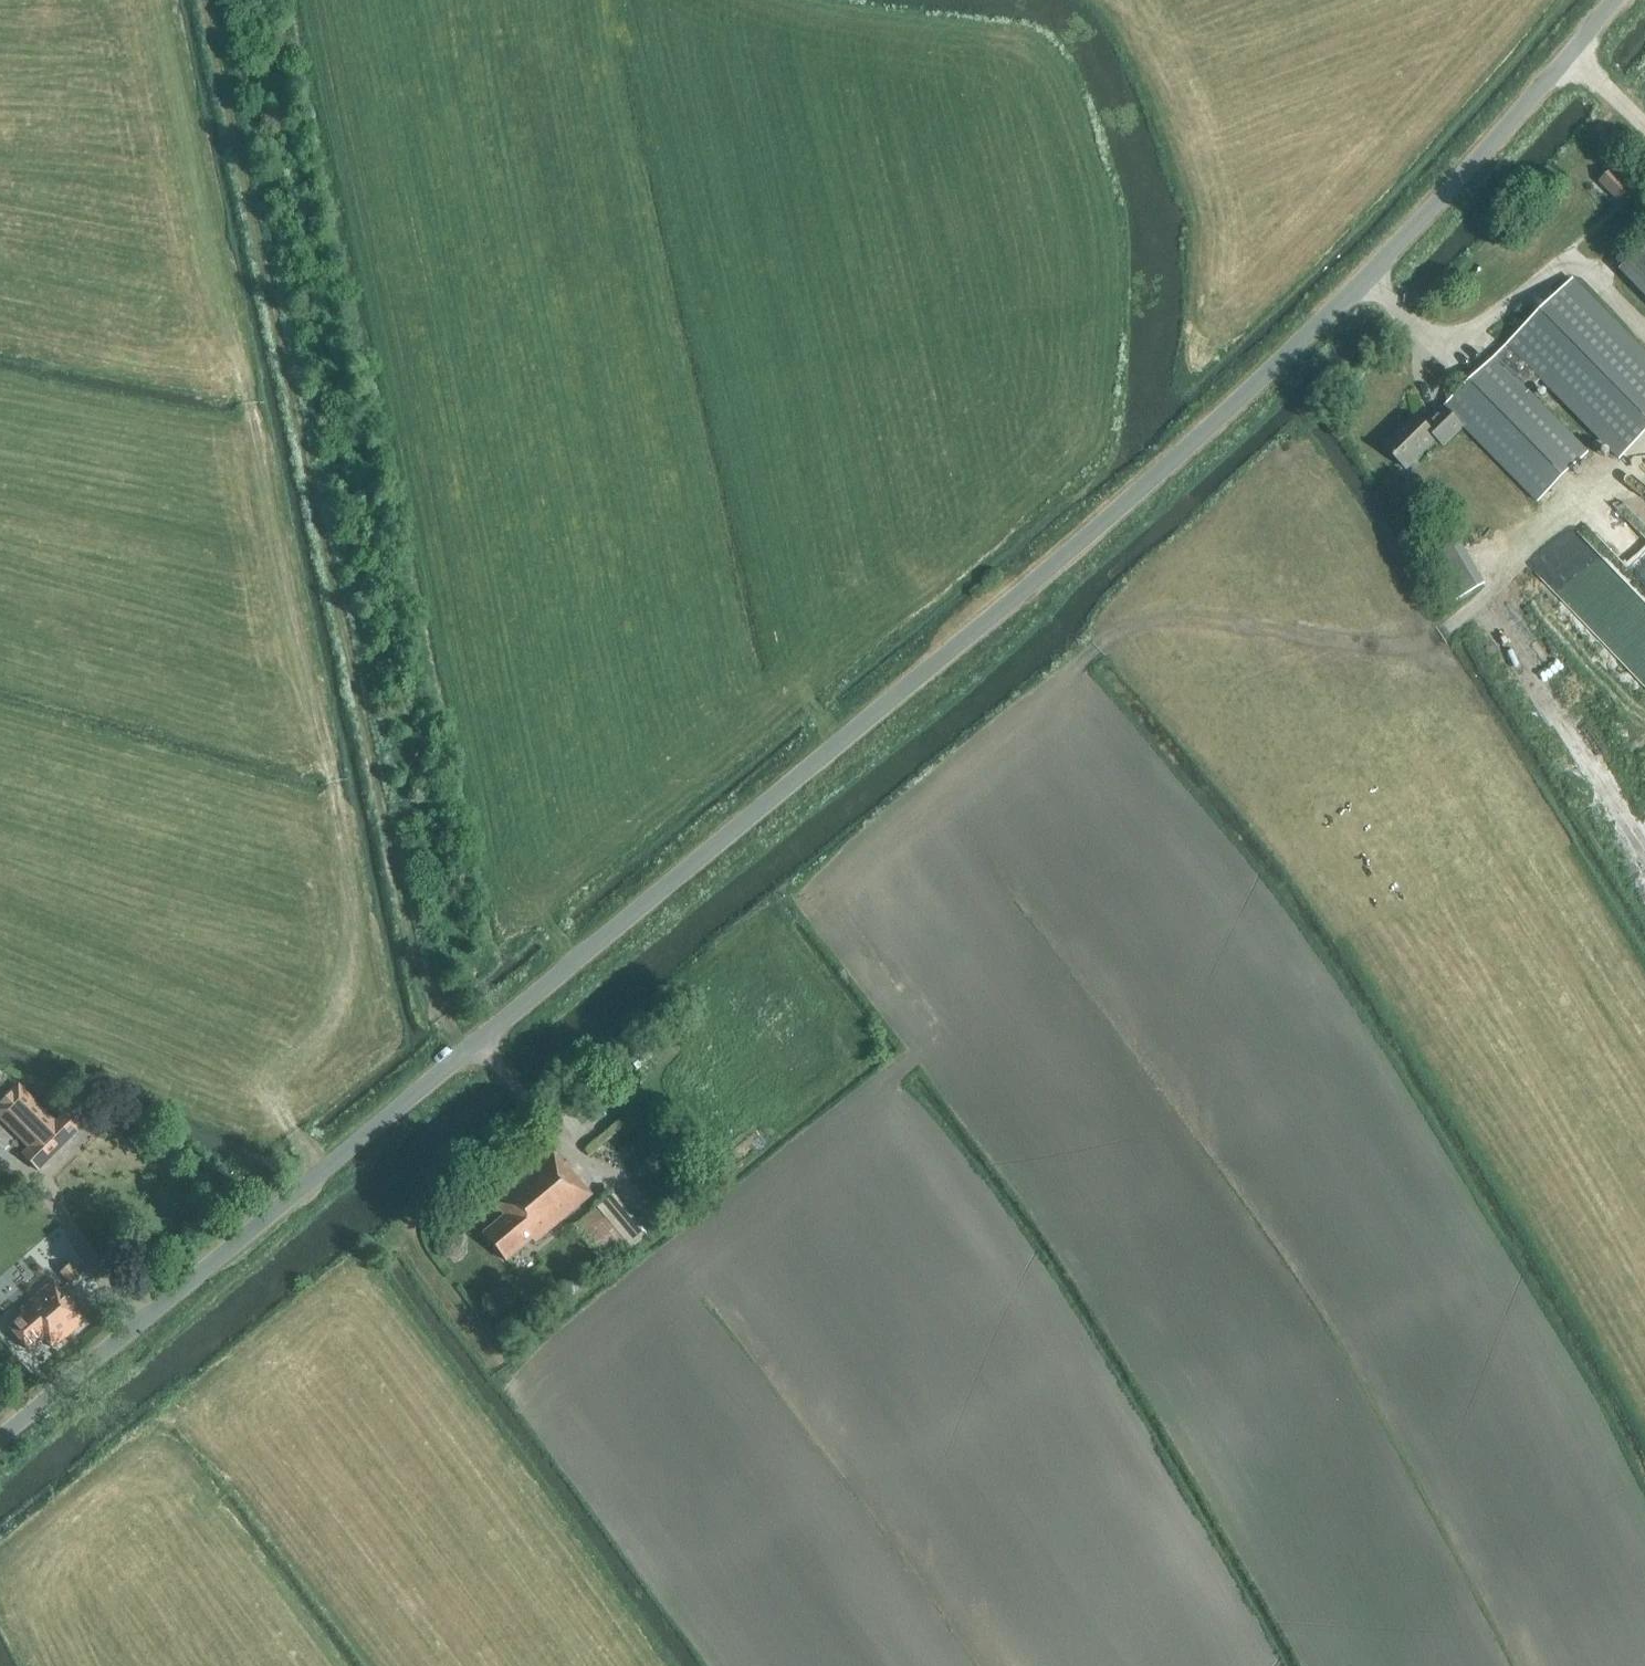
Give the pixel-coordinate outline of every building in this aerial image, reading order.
[(1609,171),(1599,180),(1608,190),(1618,181),(1609,171)] [(1619,271),(1644,297),(1644,245),(1619,271)] [(1574,280),(1495,358),(1425,426),(1416,416),(1384,447),(1405,468),(1435,438),(1443,446),(1463,426),(1537,501),(1587,452),(1528,392),(1541,379),(1619,459),(1644,433),(1644,353),(1574,280)] [(1456,602),(1478,588),(1447,538),(1425,552),(1456,602)] [(17,1083),(0,1101),(0,1120),(28,1147),(21,1155),(37,1171),(48,1160),(45,1157),(65,1138),(68,1140),(78,1130),(62,1113),(55,1120),(17,1083)] [(562,1164),(550,1150),(491,1200),(503,1216),(482,1234),(505,1261),(530,1240),(533,1243),(591,1195),(584,1187),(563,1163),(562,1164)] [(631,1247),(648,1233),(613,1192),(573,1227),(602,1261),(626,1241),(631,1247)] [(69,1283),(78,1275),(69,1265),(59,1273),(69,1283)] [(52,1349),(84,1321),(75,1310),(76,1309),(53,1281),(19,1310),(22,1313),(7,1327),(27,1351),(43,1337),(52,1349)]
